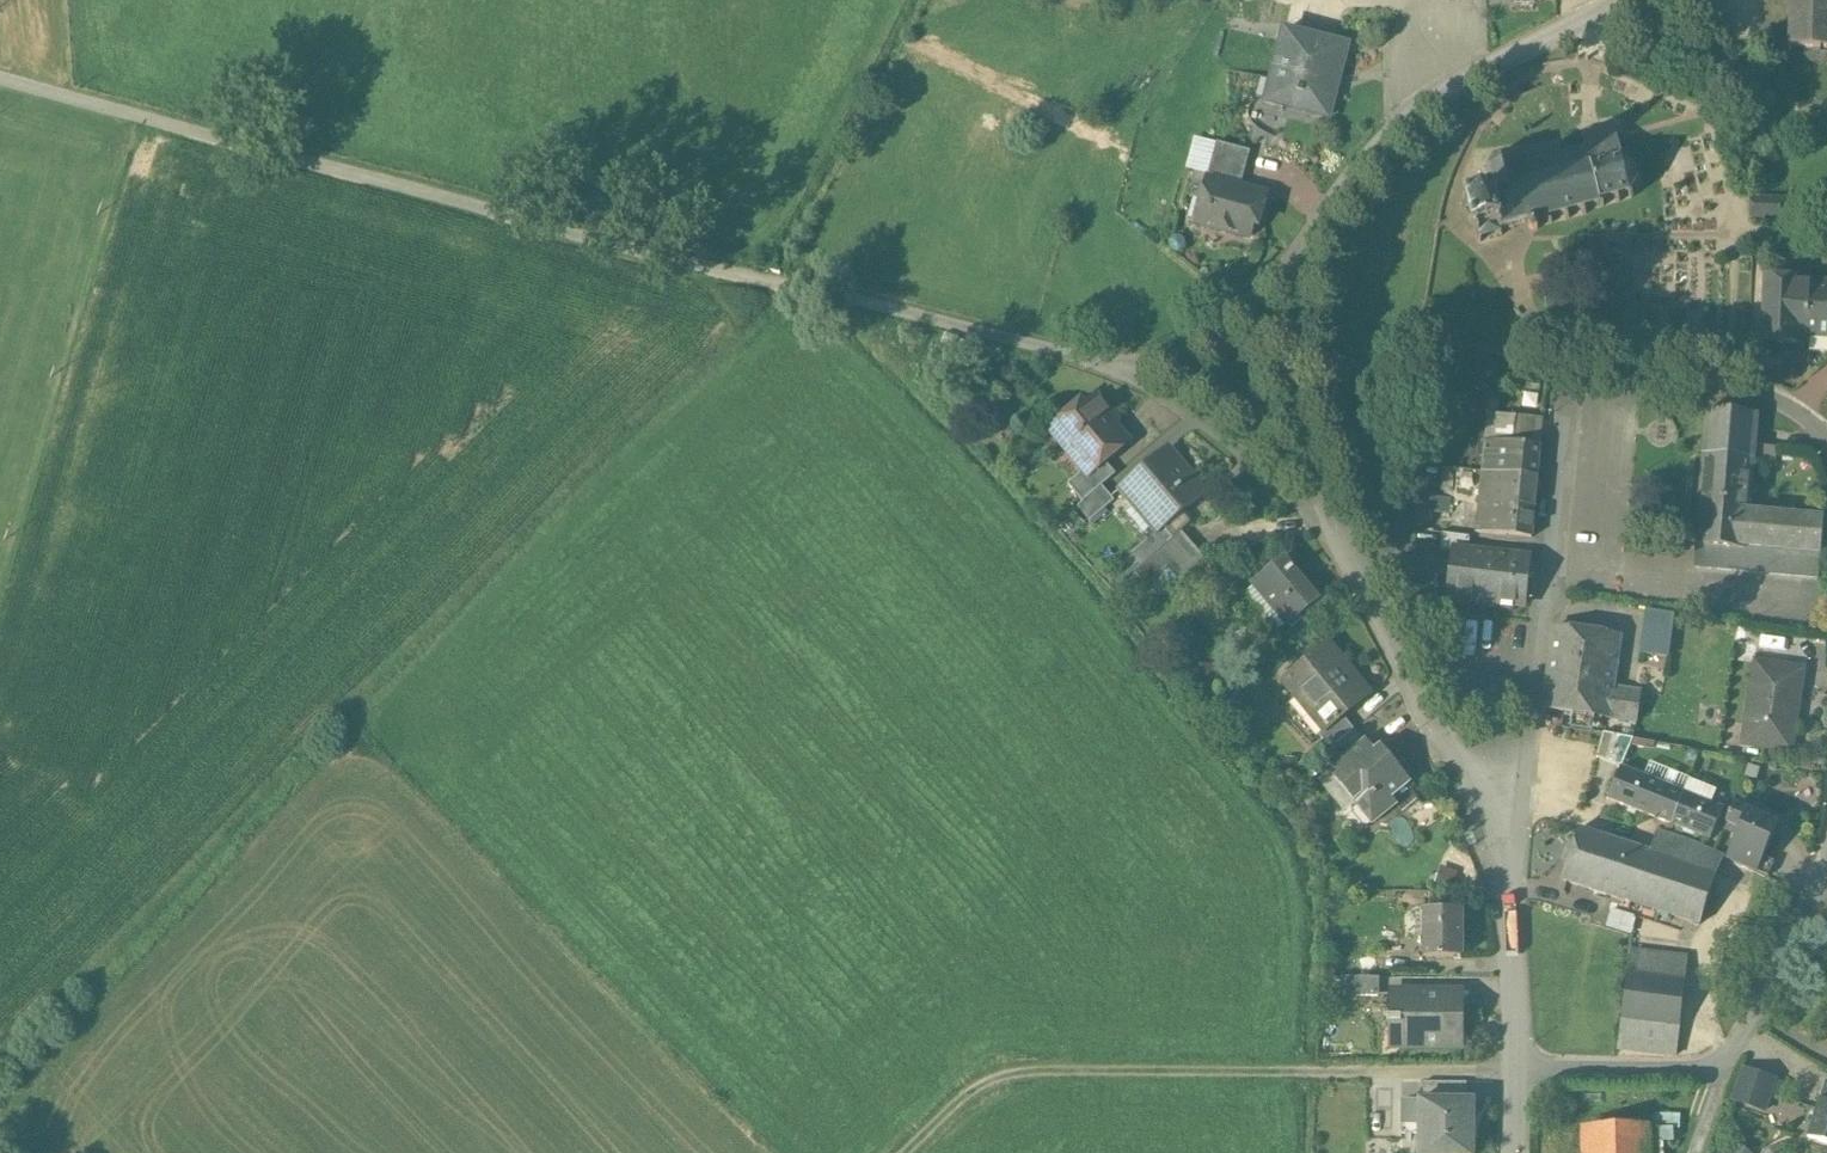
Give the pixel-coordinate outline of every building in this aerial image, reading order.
[(1789,47),(1826,48),(1826,0),(1791,0),(1789,47)] [(1350,46),(1286,29),(1268,101),(1332,117),(1350,46)] [(1587,148),(1572,152),(1571,147),(1568,148),(1569,153),(1555,157),(1553,152),(1551,153),(1552,158),(1538,162),(1536,157),(1534,158),(1535,162),(1519,167),(1518,164),(1522,162),(1520,160),(1517,162),(1509,159),(1509,155),(1507,155),(1506,158),(1498,160),(1495,157),(1493,158),(1496,161),(1491,169),(1486,168),(1486,171),(1491,172),(1496,191),(1495,191),(1495,192),(1491,193),(1492,198),(1489,199),(1488,195),(1484,193),(1479,194),(1476,197),(1477,201),(1473,202),(1472,198),(1468,198),(1469,203),(1468,203),(1469,204),(1463,206),(1463,210),(1467,209),(1468,212),(1470,211),(1474,224),(1471,225),(1472,228),(1469,229),(1470,232),(1476,231),(1477,231),(1478,236),(1481,235),(1482,238),(1480,242),(1482,243),(1484,239),(1485,239),(1483,231),(1497,227),(1500,234),(1501,234),(1502,236),(1504,235),(1501,228),(1504,227),(1505,231),(1511,229),(1511,230),(1529,225),(1530,228),(1534,231),(1539,230),(1541,225),(1541,223),(1549,220),(1551,226),(1554,225),(1553,219),(1566,215),(1567,221),(1571,220),(1569,214),(1583,210),(1585,216),(1588,215),(1586,210),(1602,205),(1602,208),(1606,207),(1604,201),(1616,198),(1618,203),(1621,202),(1620,197),(1629,194),(1634,198),(1636,196),(1632,192),(1638,182),(1643,184),(1644,181),(1638,179),(1636,169),(1640,166),(1638,164),(1634,166),(1624,160),(1624,155),(1616,125),(1583,133),(1587,148)] [(1251,152),(1218,143),(1209,174),(1243,183),(1251,152)] [(1268,196),(1208,180),(1203,200),(1210,210),(1205,227),(1251,239),(1257,217),(1262,218),(1268,196)] [(1783,200),(1752,199),(1751,216),(1767,217),(1782,218),(1783,200)] [(1809,317),(1810,280),(1767,277),(1766,295),(1799,297),(1796,341),(1809,342),(1809,334),(1826,335),(1826,318),(1809,317)] [(1810,280),(1809,317),(1826,318),(1826,282),(1810,280)] [(1799,297),(1766,295),(1764,340),(1796,341),(1799,297)] [(1809,342),(1808,346),(1826,347),(1826,335),(1809,334),(1809,342)] [(1450,392),(1433,390),(1430,410),(1447,412),(1450,392)] [(1097,397),(1085,407),(1081,403),(1076,402),(1072,405),(1071,410),(1054,425),(1080,455),(1075,459),(1085,471),(1090,477),(1107,463),(1122,450),(1122,444),(1112,431),(1117,426),(1118,421),(1097,397)] [(1757,414),(1708,410),(1697,545),(1745,550),(1746,546),(1771,549),(1772,543),(1792,545),(1791,550),(1821,553),(1824,518),(1748,512),(1757,414)] [(1512,444),(1487,441),(1483,472),(1508,474),(1512,444)] [(1541,447),(1512,444),(1508,474),(1538,478),(1541,447)] [(1167,451),(1123,488),(1137,505),(1141,502),(1163,527),(1164,528),(1204,494),(1167,451)] [(1107,463),(1090,477),(1085,471),(1069,485),(1084,502),(1103,486),(1117,474),(1107,463)] [(1508,474),(1483,472),(1480,502),(1498,504),(1500,490),(1507,491),(1508,474)] [(1538,478),(1508,474),(1507,491),(1500,490),(1498,504),(1505,505),(1535,508),(1538,478)] [(1084,502),(1078,507),(1091,522),(1115,501),(1103,486),(1084,502)] [(1452,499),(1427,496),(1425,511),(1450,514),(1452,499)] [(1498,504),(1480,502),(1477,532),(1502,535),(1505,505),(1498,504)] [(1535,508),(1505,505),(1502,535),(1532,538),(1535,508)] [(1163,527),(1132,554),(1142,565),(1173,539),(1164,528),(1163,527)] [(1471,537),(1442,533),(1441,550),(1453,552),(1454,550),(1469,552),(1471,537)] [(1142,565),(1135,572),(1147,586),(1168,568),(1179,581),(1202,561),(1179,534),(1173,539),(1142,565)] [(1469,552),(1454,550),(1453,552),(1448,598),(1475,601),(1478,604),(1495,606),(1498,604),(1525,607),(1530,559),(1469,552)] [(1287,566),(1281,559),(1253,582),(1286,623),(1315,600),(1290,570),(1292,568),(1289,564),(1287,566)] [(1640,651),(1669,656),(1676,611),(1646,607),(1640,651)] [(1598,634),(1552,628),(1549,658),(1551,659),(1546,709),(1581,713),(1587,663),(1595,664),(1598,634)] [(1618,690),(1600,688),(1602,672),(1612,673),(1613,668),(1615,669),(1619,637),(1598,634),(1595,664),(1587,663),(1581,713),(1615,717),(1618,690)] [(1371,696),(1328,645),(1284,681),(1326,732),(1327,733),(1345,718),(1371,696)] [(1777,663),(1757,660),(1745,744),(1793,751),(1803,684),(1774,679),(1777,663)] [(1805,667),(1777,663),(1774,679),(1803,684),(1805,667)] [(1641,693),(1618,690),(1615,717),(1638,720),(1641,693)] [(1345,718),(1327,733),(1326,732),(1320,736),(1333,751),(1356,731),(1345,718)] [(1343,763),(1366,744),(1356,731),(1333,751),(1343,763)] [(1628,740),(1610,735),(1603,757),(1622,762),(1628,740)] [(1375,755),(1366,744),(1343,763),(1331,773),(1374,825),(1397,806),(1391,799),(1406,786),(1390,768),(1395,764),(1383,749),(1375,755)] [(1684,793),(1689,780),(1654,766),(1648,779),(1684,793)] [(1648,779),(1622,768),(1609,800),(1671,825),(1671,824),(1683,794),(1684,793),(1648,779)] [(1715,791),(1689,780),(1684,793),(1683,794),(1710,804),(1715,791)] [(1710,804),(1683,794),(1671,824),(1710,840),(1723,809),(1710,804)] [(1741,828),(1727,859),(1768,877),(1775,862),(1765,857),(1780,824),(1756,814),(1760,806),(1751,803),(1748,810),(1736,805),(1728,823),(1741,828)] [(1632,846),(1579,829),(1562,880),(1615,898),(1626,865),(1632,846)] [(1684,842),(1657,833),(1651,852),(1632,846),(1626,865),(1640,870),(1630,902),(1700,925),(1716,875),(1724,858),(1684,842)] [(1626,865),(1615,898),(1630,902),(1640,870),(1626,865)] [(1611,909),(1608,926),(1632,931),(1636,914),(1611,909)] [(1462,956),(1462,911),(1428,911),(1428,929),(1425,929),(1425,957),(1462,956)] [(1687,957),(1632,950),(1624,1020),(1679,1029),(1687,957)] [(1382,978),(1348,978),(1348,998),(1382,998),(1382,978)] [(1462,992),(1395,991),(1395,1018),(1390,1018),(1390,1027),(1400,1027),(1400,1048),(1462,1048),(1462,992)] [(1679,1029),(1624,1020),(1620,1048),(1676,1055),(1679,1029)] [(1775,1080),(1744,1069),(1733,1101),(1765,1112),(1775,1080)] [(1467,1082),(1424,1082),(1423,1100),(1466,1100),(1467,1082)] [(1420,1100),(1420,1101),(1420,1134),(1419,1152),(1474,1152),(1474,1100),(1466,1100),(1423,1100),(1420,1100)] [(1820,1100),(1816,1111),(1812,1109),(1807,1124),(1812,1125),(1808,1137),(1826,1143),(1826,1103),(1820,1100)] [(1420,1101),(1402,1101),(1402,1134),(1420,1134),(1420,1101)] [(1649,1129),(1586,1131),(1586,1152),(1650,1152),(1649,1129)] [(1735,1139),(1724,1152),(1753,1152),(1735,1139)]
